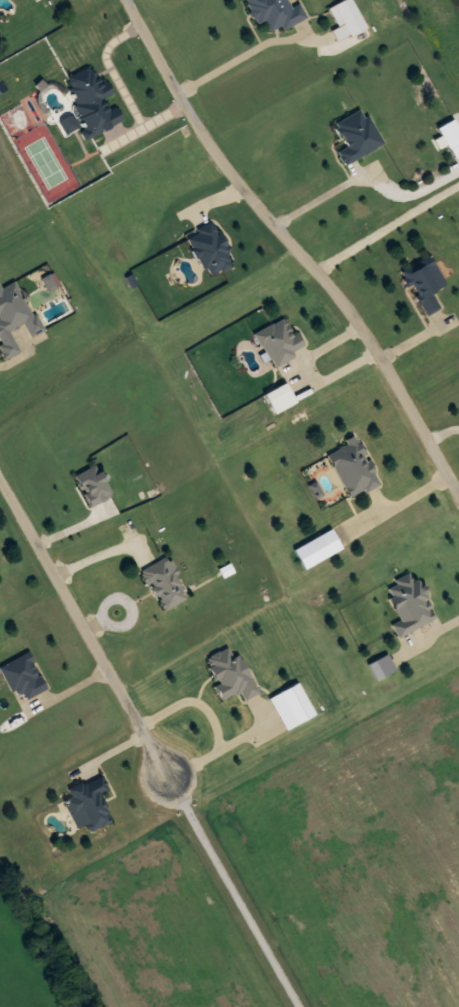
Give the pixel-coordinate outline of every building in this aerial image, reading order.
[(299,4),(289,8),(286,0),(247,0),(257,25),(265,22),(268,31),(281,25),(283,29),(306,19),(299,4)] [(353,0),(343,0),(331,6),(347,38),(367,28),(353,0)] [(82,117),(106,106),(103,99),(111,95),(97,64),(65,79),(82,117)] [(334,123),(347,146),(337,151),(344,165),(384,144),(364,107),(334,123)] [(67,134),(79,126),(71,114),(59,122),(67,134)] [(448,149),(458,144),(458,127),(455,119),(437,128),(448,149)] [(446,285),(431,255),(402,269),(425,316),(441,308),(432,291),(446,285)] [(21,352),(10,331),(25,324),(31,336),(41,331),(17,280),(1,288),(0,285),(0,344),(7,359),(21,352)] [(275,367),(305,348),(284,315),(254,335),(275,367)] [(349,499),(380,485),(359,436),(328,450),(349,499)] [(76,476),(91,506),(113,494),(97,464),(76,476)] [(301,546),(312,565),(343,548),(331,528),(301,546)] [(162,611),(189,598),(167,556),(141,570),(162,611)] [(435,621),(414,573),(385,585),(400,620),(391,624),(397,637),(435,621)] [(15,703),(47,690),(31,652),(0,665),(15,703)] [(80,811),(90,831),(111,820),(99,794),(106,791),(97,773),(66,788),(71,797),(64,801),(71,816),(80,811)]
